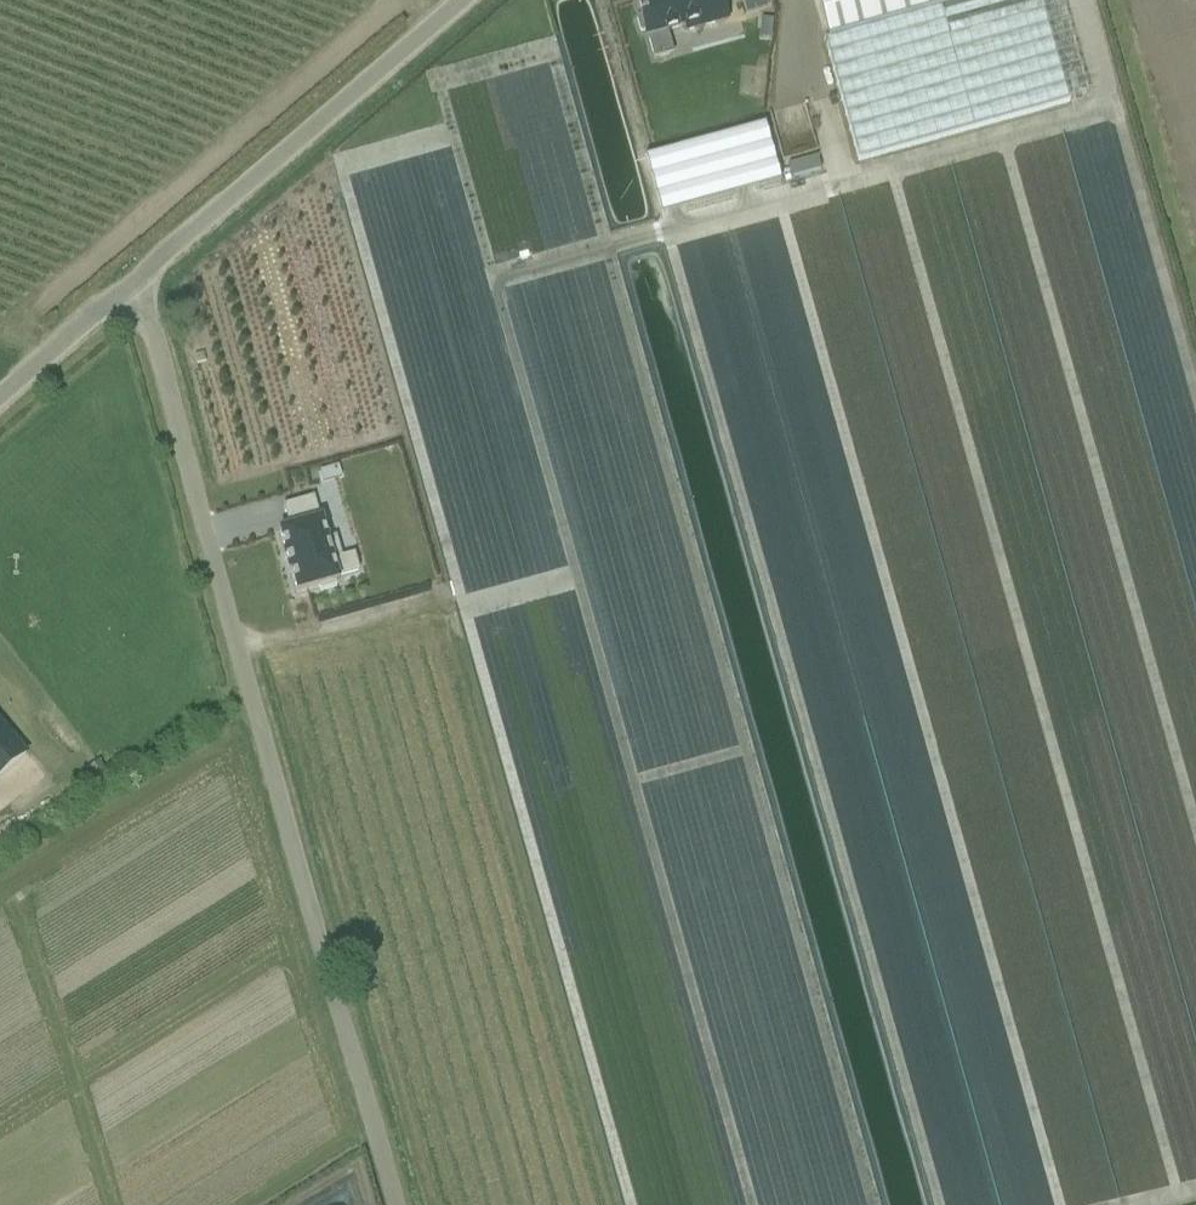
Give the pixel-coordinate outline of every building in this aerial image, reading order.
[(647,39),(654,62),(675,55),(668,33),(686,28),(687,33),(728,21),(722,0),(636,0),(641,19),(637,20),(641,34),(645,33),(647,39)] [(859,165),(1070,106),(1040,0),(813,0),(859,165)] [(764,127),(646,160),(662,218),(780,184),(780,183),(764,127)] [(787,167),(790,180),(821,172),(817,159),(787,167)] [(204,354),(194,356),(196,366),(207,363),(204,354)] [(344,560),(345,565),(362,560),(361,555),(364,554),(359,534),(367,532),(361,511),(353,513),(347,493),(346,493),(340,471),(309,479),(315,501),(305,504),(311,525),(309,525),(315,546),(316,545),(322,566),(344,560)] [(86,772),(95,786),(108,778),(99,763),(86,772)]
